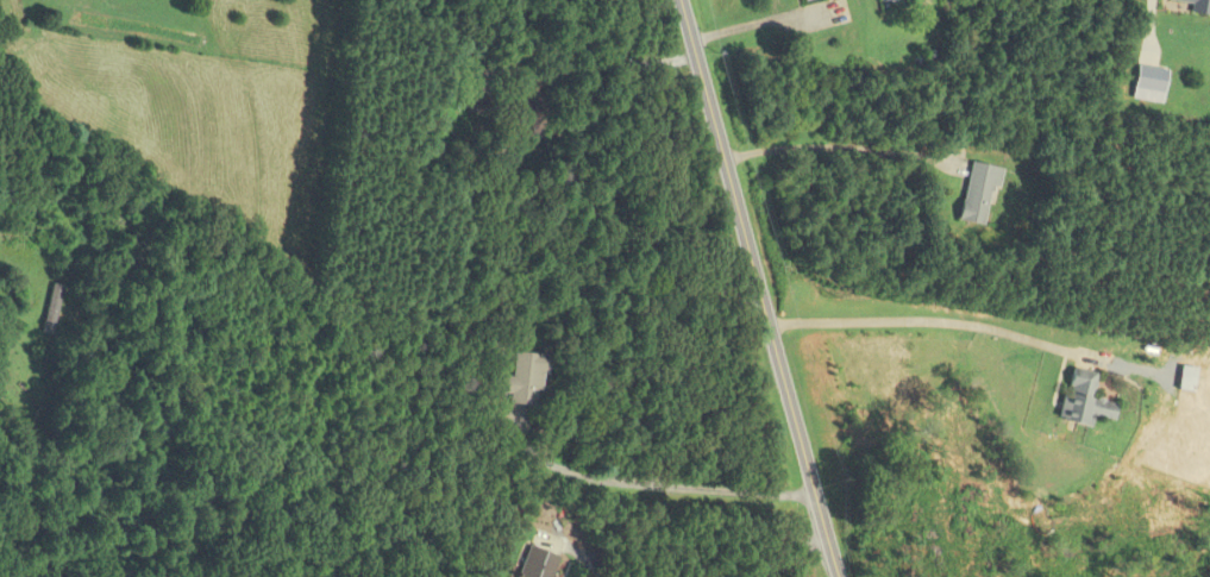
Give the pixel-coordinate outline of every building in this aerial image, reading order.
[(996,169),(968,163),(955,222),(984,228),(996,169)] [(510,377),(502,377),(500,394),(508,395),(508,404),(538,407),(542,355),(512,353),(510,377)] [(1115,405),(1089,399),(1094,374),(1067,368),(1056,422),(1087,428),(1090,417),(1112,422),(1115,405)] [(547,553),(515,553),(515,576),(547,576),(547,553)]
